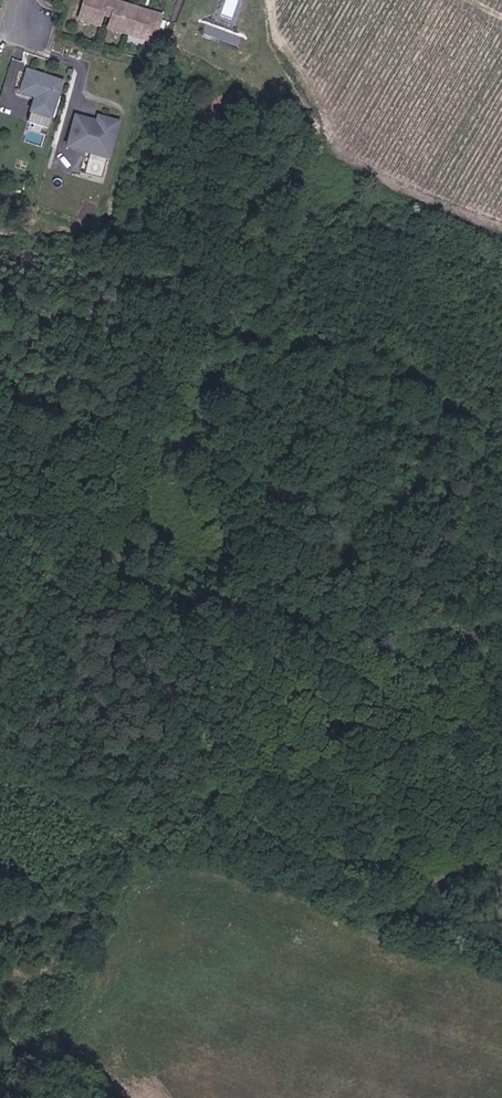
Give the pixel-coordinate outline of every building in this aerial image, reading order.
[(109,0),(80,0),(74,19),(95,25),(99,14),(107,17),(104,28),(145,41),(148,29),(153,31),(158,15),(109,0)] [(26,119),(45,126),(61,79),(44,74),(43,77),(25,71),(19,89),(34,94),(26,119)] [(109,145),(116,120),(105,116),(103,122),(74,113),(65,144),(85,150),(88,139),(109,145)]
